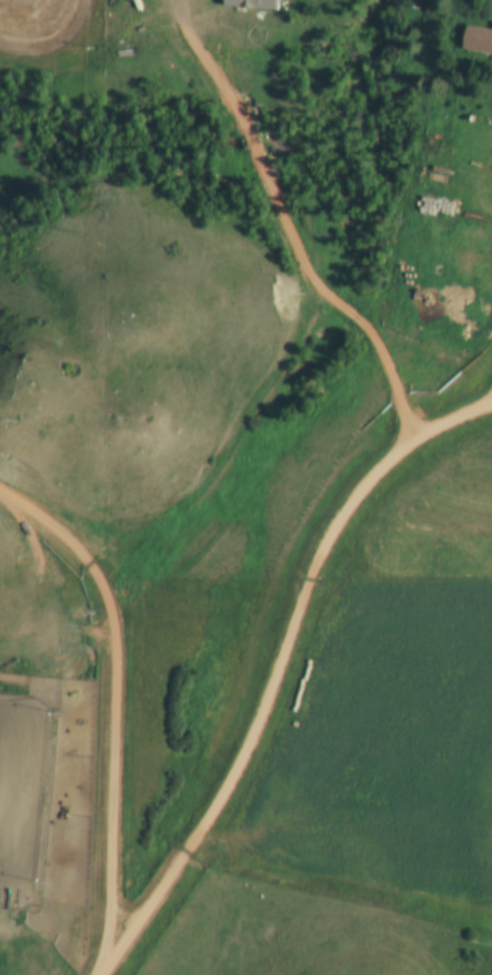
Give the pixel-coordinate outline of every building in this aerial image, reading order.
[(466,25),(463,49),(491,54),(491,29),(466,25)]
